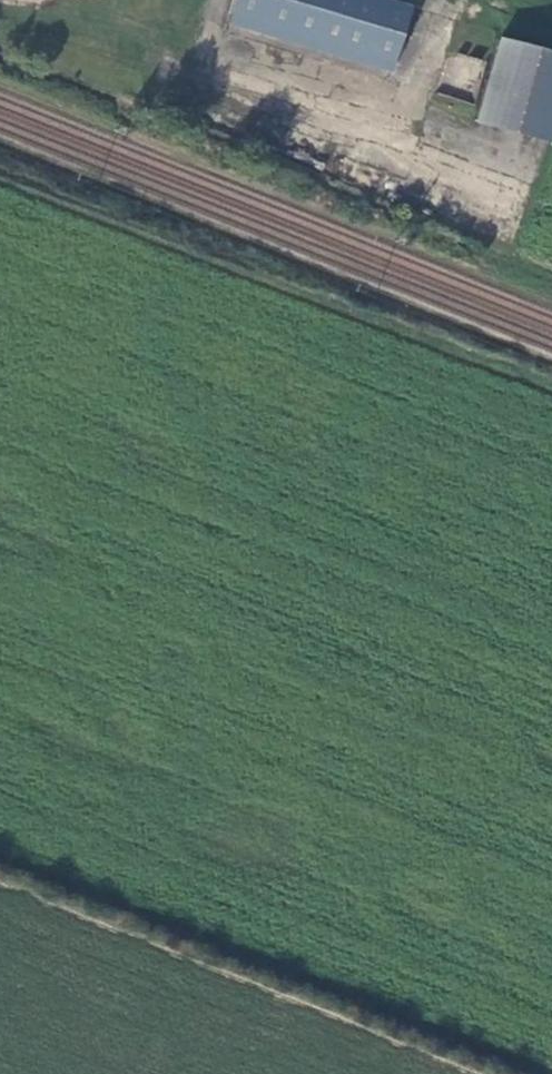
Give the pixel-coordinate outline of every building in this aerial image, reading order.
[(344,0),(235,0),(222,40),(378,92),(403,21),(379,12),(344,0)] [(379,12),(383,0),(344,0),(379,12)] [(488,57),(463,137),(537,161),(551,115),(551,78),(488,57)]
